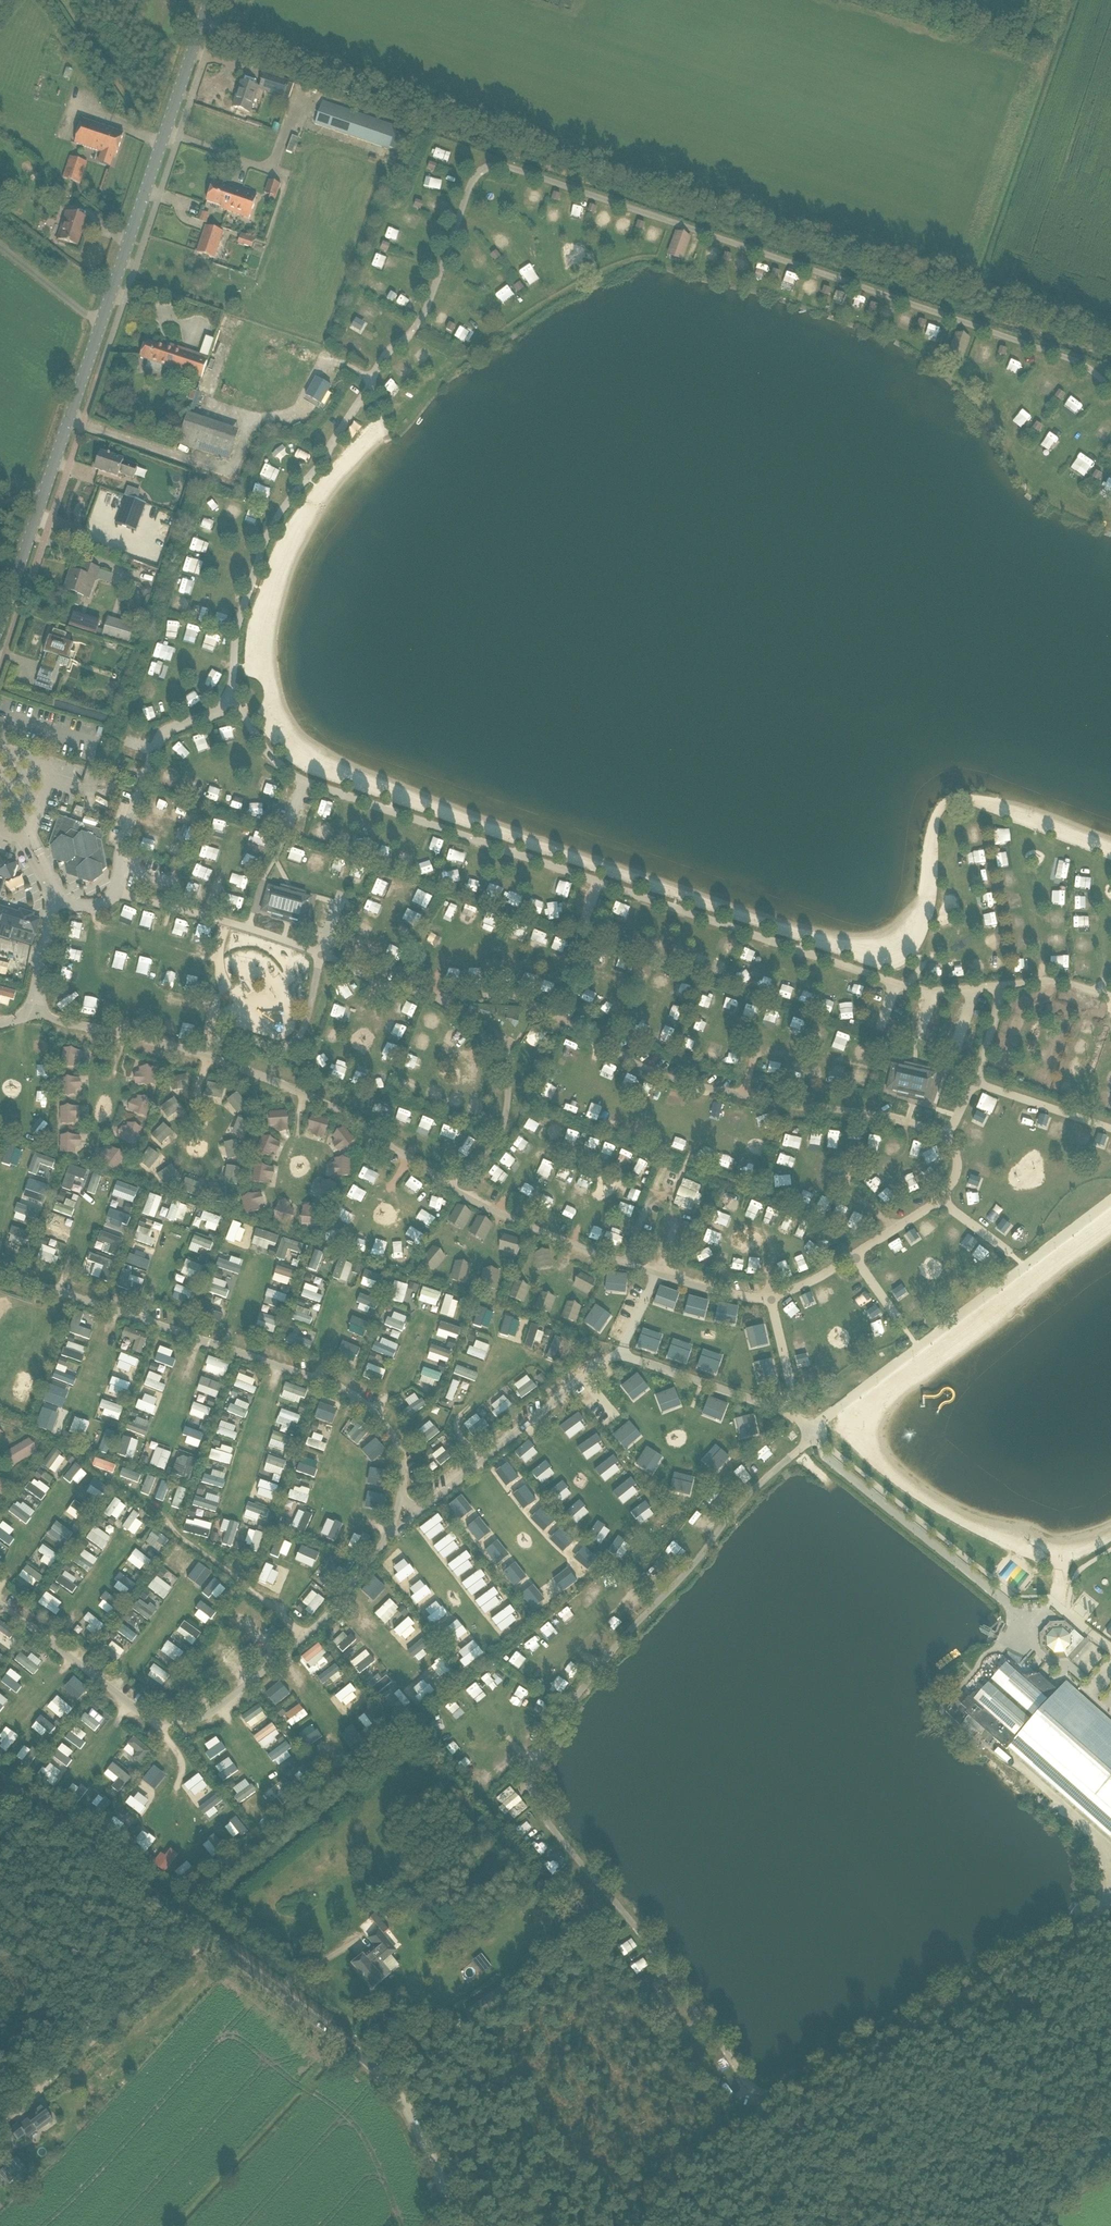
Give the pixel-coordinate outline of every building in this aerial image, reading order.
[(260,89),(279,96),(284,97),(289,82),(265,74),(260,89)] [(233,107),(250,113),(258,88),(242,82),(233,107)] [(315,124),(388,149),(395,130),(322,104),(315,124)] [(98,151),(94,161),(104,165),(108,154),(116,157),(124,133),(83,120),(75,143),(98,151)] [(292,154),(298,138),(290,135),(284,151),(292,154)] [(431,155),(447,160),(450,151),(434,146),(431,155)] [(63,178),(80,184),(87,163),(70,158),(63,178)] [(429,162),(427,168),(434,170),(436,165),(429,162)] [(425,183),(437,187),(441,176),(428,172),(425,183)] [(222,207),(222,209),(249,218),(257,195),(236,188),(235,190),(213,183),(207,201),(217,205),(222,207)] [(57,184),(52,190),(58,195),(64,189),(57,184)] [(536,200),(540,188),(529,184),(525,196),(536,200)] [(553,192),(551,198),(558,200),(560,195),(553,192)] [(427,196),(423,207),(435,212),(439,201),(427,196)] [(545,215),(559,218),(561,207),(547,205),(545,215)] [(590,205),(588,211),(594,213),(596,207),(590,205)] [(410,225),(415,215),(407,211),(402,220),(410,225)] [(57,240),(67,243),(78,247),(87,218),(67,212),(57,240)] [(202,214),(200,220),(207,223),(209,216),(202,214)] [(611,229),(624,233),(628,221),(615,217),(611,229)] [(638,222),(636,229),(642,231),(644,224),(638,222)] [(197,252),(207,256),(214,258),(224,231),(206,226),(197,252)] [(400,243),(404,232),(388,227),(384,238),(400,243)] [(644,238),(653,241),(657,230),(649,227),(644,238)] [(486,238),(499,248),(506,239),(493,229),(486,238)] [(663,255),(679,261),(689,236),(673,230),(663,255)] [(238,233),(236,243),(250,246),(252,236),(238,233)] [(706,242),(701,256),(712,260),(717,247),(706,242)] [(496,251),(491,255),(495,260),(500,256),(496,251)] [(725,253),(723,259),(729,261),(731,255),(725,253)] [(740,267),(742,261),(735,259),(733,266),(740,267)] [(752,274),(767,277),(770,266),(754,263),(752,274)] [(526,286),(535,279),(524,264),(514,272),(526,286)] [(773,270),(771,276),(777,278),(779,272),(773,270)] [(791,287),(792,275),(781,274),(779,285),(791,287)] [(798,288),(813,292),(816,281),(800,278),(798,288)] [(520,283),(514,286),(518,292),(524,288),(520,283)] [(490,292),(495,306),(507,301),(504,293),(511,290),(509,284),(490,292)] [(824,286),(822,293),(827,296),(830,289),(824,286)] [(828,303),(838,305),(842,289),(832,287),(828,303)] [(390,292),(387,298),(393,301),(396,296),(390,292)] [(517,306),(522,300),(515,294),(510,301),(517,306)] [(412,315),(415,309),(399,301),(396,306),(412,315)] [(871,303),(869,310),(875,312),(877,305),(871,303)] [(881,304),(879,313),(887,315),(889,307),(881,304)] [(899,323),(911,326),(915,314),(903,311),(899,323)] [(356,319),(352,326),(358,330),(359,327),(362,329),(363,326),(361,325),(362,322),(356,319)] [(920,320),(917,326),(923,328),(925,322),(920,320)] [(928,320),(922,336),(933,340),(939,324),(928,320)] [(449,323),(446,328),(452,331),(455,326),(449,323)] [(456,327),(455,337),(474,338),(475,328),(456,327)] [(949,357),(963,358),(966,335),(951,333),(949,357)] [(140,358),(151,361),(202,378),(208,357),(167,344),(166,347),(146,340),(140,358)] [(416,360),(423,352),(414,344),(407,353),(416,360)] [(986,364),(990,352),(975,347),(971,359),(986,364)] [(1000,347),(998,353),(1004,355),(1006,349),(1000,347)] [(1016,370),(1020,353),(1011,351),(1007,367),(1016,370)] [(408,382),(413,373),(399,363),(393,372),(408,382)] [(1042,371),(1033,380),(1046,391),(1054,382),(1042,371)] [(315,378),(306,394),(316,400),(321,403),(331,386),(323,382),(315,378)] [(390,381),(383,390),(391,397),(398,387),(390,381)] [(1063,398),(1069,402),(1075,394),(1068,390),(1063,398)] [(1059,391),(1055,396),(1060,400),(1064,394),(1059,391)] [(1024,424),(1032,417),(1023,408),(1015,415),(1024,424)] [(178,443),(209,453),(229,460),(238,431),(188,414),(178,443)] [(1036,423),(1033,428),(1038,432),(1042,426),(1036,423)] [(1093,433),(1104,438),(1109,428),(1098,423),(1093,433)] [(1047,425),(1041,434),(1053,443),(1060,434),(1047,425)] [(275,458),(280,448),(270,443),(265,453),(275,458)] [(298,446),(292,458),(305,465),(311,453),(298,446)] [(101,452),(95,469),(106,472),(118,477),(119,473),(133,478),(137,465),(123,461),(124,460),(111,456),(101,452)] [(1076,455),(1067,470),(1081,479),(1090,464),(1076,455)] [(261,464),(258,478),(266,480),(269,466),(261,464)] [(1096,471),(1092,477),(1098,480),(1101,475),(1096,471)] [(1099,495),(1109,499),(1110,494),(1110,483),(1105,480),(1099,495)] [(116,524),(135,531),(145,503),(126,496),(116,524)] [(207,509),(220,504),(218,499),(205,504),(207,509)] [(226,510),(236,513),(239,503),(229,499),(226,510)] [(176,502),(173,513),(178,514),(181,504),(176,502)] [(210,535),(214,525),(199,520),(195,529),(210,535)] [(183,570),(194,573),(197,558),(187,556),(183,570)] [(100,569),(94,567),(84,563),(81,574),(71,570),(65,590),(89,598),(100,569)] [(177,590),(185,592),(189,581),(181,579),(177,590)] [(143,589),(141,592),(143,595),(146,597),(150,595),(151,592),(149,588),(146,587),(143,589)] [(171,608),(180,610),(183,595),(173,594),(171,608)] [(191,616),(205,621),(211,606),(197,601),(191,616)] [(214,623),(227,625),(229,612),(216,610),(214,623)] [(74,612),(70,626),(96,635),(98,628),(100,620),(74,612)] [(105,630),(103,637),(128,645),(134,625),(109,617),(105,630)] [(171,637),(180,626),(170,619),(161,630),(171,637)] [(192,637),(196,627),(186,623),(182,634),(192,637)] [(96,635),(95,635),(102,638),(103,637),(105,630),(98,628),(96,635)] [(74,644),(64,641),(67,634),(54,629),(51,637),(49,636),(44,652),(46,653),(37,677),(52,682),(57,665),(71,670),(73,664),(77,666),(78,663),(68,660),(74,644)] [(206,633),(202,641),(212,644),(215,637),(206,633)] [(169,657),(172,645),(158,641),(154,653),(169,657)] [(147,674),(156,677),(160,667),(151,664),(147,674)] [(143,682),(140,692),(151,696),(155,686),(143,682)] [(220,727),(221,738),(232,737),(231,726),(220,727)] [(201,749),(211,746),(206,732),(197,734),(201,749)] [(174,742),(168,748),(180,759),(185,753),(174,742)] [(163,779),(172,780),(173,770),(164,769),(163,779)] [(151,808),(161,810),(163,800),(153,798),(151,808)] [(230,800),(229,805),(240,808),(241,803),(230,800)] [(316,815),(326,818),(329,807),(318,805),(316,815)] [(52,845),(51,846),(53,860),(65,864),(67,875),(79,879),(79,880),(92,884),(104,875),(103,872),(107,868),(102,841),(105,832),(59,816),(49,845),(52,845)] [(209,824),(208,836),(220,838),(222,825),(209,824)] [(322,824),(313,826),(316,839),(325,837),(322,824)] [(981,826),(969,826),(970,841),(982,840),(981,826)] [(1004,832),(992,834),(994,846),(1005,844),(1004,832)] [(336,843),(342,844),(344,835),(337,834),(336,843)] [(439,853),(444,842),(437,839),(432,850),(439,853)] [(201,858),(212,862),(216,849),(205,845),(201,858)] [(461,863),(466,852),(450,845),(445,856),(461,863)] [(377,857),(387,861),(391,851),(381,847),(377,857)] [(982,849),(971,851),(974,863),(984,861),(982,849)] [(400,866),(410,868),(413,852),(404,850),(400,866)] [(997,866),(1009,863),(1006,850),(994,853),(997,866)] [(248,852),(243,862),(253,867),(258,856),(248,852)] [(5,879),(9,880),(13,878),(17,865),(15,861),(10,860),(2,857),(0,859),(0,895),(5,879)] [(422,858),(421,874),(432,874),(432,858),(422,858)] [(196,864),(191,875),(202,880),(207,870),(196,864)] [(1053,865),(1052,879),(1062,880),(1063,866),(1053,865)] [(455,886),(460,869),(448,866),(444,883),(455,886)] [(1083,887),(1085,875),(1074,873),(1072,885),(1083,887)] [(1000,878),(1002,888),(1018,885),(1016,875),(1000,878)] [(478,892),(480,882),(469,879),(467,889),(478,892)] [(552,890),(568,895),(571,885),(555,880),(552,890)] [(184,894),(195,897),(197,886),(186,884),(184,894)] [(298,921),(298,923),(306,924),(313,897),(301,893),(302,890),(281,885),(280,888),(269,885),(261,912),(268,914),(268,912),(283,916),(283,918),(273,915),(272,918),(292,924),(293,921),(291,920),(291,919),(298,921)] [(491,885),(488,895),(499,898),(502,889),(491,885)] [(408,901),(418,905),(425,891),(416,886),(408,901)] [(507,900),(517,904),(520,895),(510,891),(507,900)] [(978,893),(978,902),(993,902),(993,893),(978,893)] [(1017,895),(1006,897),(1009,911),(1019,909),(1017,895)] [(1085,909),(1085,895),(1073,896),(1073,909),(1085,909)] [(362,910),(372,914),(376,904),(366,900),(362,910)] [(448,901),(445,910),(453,913),(456,904),(448,901)] [(546,913),(561,919),(565,909),(550,903),(546,913)] [(621,918),(624,909),(613,905),(610,915),(621,918)] [(2,925),(14,928),(13,929),(10,939),(32,946),(35,937),(35,936),(36,936),(39,925),(40,922),(41,919),(33,917),(34,914),(20,910),(18,916),(0,910),(0,924),(2,925)] [(142,911),(140,929),(152,930),(153,912),(142,911)] [(173,929),(186,930),(187,920),(174,919),(173,929)] [(203,938),(206,926),(194,924),(191,935),(203,938)] [(68,926),(66,937),(82,938),(83,928),(68,926)] [(62,959),(73,960),(75,948),(64,946),(62,959)] [(112,963),(127,965),(129,954),(114,952),(112,963)] [(138,968),(148,972),(151,961),(142,958),(138,968)] [(71,981),(73,970),(58,967),(56,978),(71,981)] [(162,973),(160,985),(172,986),(173,974),(162,973)] [(7,1005),(9,998),(14,999),(16,990),(0,986),(0,1003),(7,1005)] [(71,1005),(70,994),(54,994),(54,1005),(71,1005)] [(82,1004),(81,1013),(92,1014),(93,1005),(82,1004)] [(104,1004),(103,1014),(112,1015),(113,1005),(104,1004)] [(473,1005),(471,1012),(491,1025),(514,1040),(523,1027),(524,1008),(498,1007),(473,1005)] [(149,1028),(159,1030),(162,1016),(152,1014),(149,1028)] [(61,1064),(79,1063),(78,1049),(61,1050),(61,1064)] [(131,1071),(130,1084),(151,1085),(152,1065),(138,1065),(137,1071),(131,1071)] [(930,1101),(936,1076),(920,1072),(920,1071),(916,1070),(915,1071),(892,1066),(886,1091),(907,1096),(906,1097),(911,1099),(912,1097),(930,1101)] [(78,1076),(60,1076),(59,1094),(78,1094),(78,1076)] [(126,1109),(134,1114),(139,1104),(146,1108),(150,1100),(137,1094),(131,1107),(128,1105),(126,1109)] [(175,1098),(159,1105),(164,1117),(180,1110),(175,1098)] [(78,1122),(78,1105),(60,1104),(59,1121),(78,1122)] [(977,1112),(973,1120),(980,1123),(981,1121),(983,1122),(985,1119),(982,1118),(983,1115),(977,1112)] [(1040,1115),(1038,1122),(1041,1123),(1040,1126),(1043,1127),(1044,1124),(1046,1125),(1049,1118),(1040,1115)] [(14,1131),(17,1121),(8,1118),(5,1128),(14,1131)] [(134,1144),(142,1128),(127,1121),(119,1137),(134,1144)] [(59,1134),(59,1152),(77,1152),(77,1134),(59,1134)] [(269,1157),(276,1140),(263,1134),(256,1151),(269,1157)] [(1098,1135),(1096,1142),(1099,1142),(1098,1145),(1101,1146),(1101,1143),(1104,1144),(1107,1137),(1098,1135)] [(235,1138),(221,1142),(226,1159),(240,1155),(235,1138)] [(147,1169),(159,1155),(149,1147),(137,1161),(147,1169)] [(35,1152),(27,1172),(36,1175),(40,1164),(50,1168),(54,1159),(35,1152)] [(68,1164),(59,1187),(78,1194),(86,1171),(68,1164)] [(162,1185),(177,1175),(170,1164),(155,1174),(162,1185)] [(224,1165),(221,1181),(235,1183),(237,1167),(224,1165)] [(255,1165),(254,1182),(269,1183),(269,1165),(255,1165)] [(96,1194),(101,1176),(93,1174),(88,1192),(96,1194)] [(971,1176),(968,1184),(975,1187),(976,1184),(978,1185),(979,1182),(977,1181),(978,1179),(971,1176)] [(680,1187),(683,1188),(680,1197),(677,1196),(674,1203),(691,1210),(694,1202),(699,1204),(702,1196),(698,1194),(701,1186),(683,1179),(680,1187)] [(46,1193),(47,1185),(24,1181),(22,1189),(46,1193)] [(114,1182),(110,1197),(133,1202),(136,1186),(114,1182)] [(264,1191),(249,1195),(254,1213),(269,1210),(264,1191)] [(142,1214),(155,1217),(161,1197),(148,1193),(142,1214)] [(72,1216),(75,1202),(64,1199),(63,1205),(56,1203),(54,1211),(72,1216)] [(187,1212),(189,1206),(171,1200),(165,1218),(173,1221),(177,1209),(187,1212)] [(14,1212),(12,1218),(24,1222),(26,1217),(35,1220),(39,1210),(14,1202),(12,1211),(14,1212)] [(102,1216),(116,1221),(112,1231),(124,1235),(131,1215),(105,1206),(102,1216)] [(195,1217),(193,1224),(216,1232),(220,1217),(202,1211),(199,1219),(195,1217)] [(160,1232),(162,1224),(141,1218),(139,1226),(160,1232)] [(36,1258),(58,1265),(70,1226),(48,1219),(43,1235),(50,1237),(47,1246),(41,1244),(36,1258)] [(224,1241),(239,1246),(244,1233),(240,1232),(242,1225),(231,1221),(224,1241)] [(1001,1223),(997,1229),(1004,1234),(1008,1228),(1006,1226),(1008,1224),(1005,1222),(1004,1225),(1001,1223)] [(6,1240),(20,1247),(26,1233),(12,1226),(6,1240)] [(155,1238),(150,1237),(152,1231),(138,1226),(133,1239),(152,1246),(155,1238)] [(276,1246),(279,1236),(255,1228),(250,1244),(264,1249),(266,1243),(276,1246)] [(913,1230),(906,1235),(910,1241),(912,1240),(914,1242),(916,1240),(915,1238),(917,1236),(913,1230)] [(92,1248),(116,1257),(122,1239),(99,1231),(92,1248)] [(213,1241),(192,1234),(187,1250),(196,1253),(198,1246),(210,1250),(213,1241)] [(968,1236),(964,1242),(966,1243),(965,1246),(967,1248),(969,1245),(971,1247),(975,1241),(968,1236)] [(143,1251),(150,1255),(153,1249),(145,1245),(143,1251)] [(234,1249),(233,1256),(240,1257),(241,1250),(234,1249)] [(125,1262),(143,1269),(148,1257),(129,1250),(125,1262)] [(215,1265),(233,1273),(239,1259),(221,1251),(215,1265)] [(90,1276),(108,1281),(113,1259),(88,1254),(87,1261),(93,1262),(90,1276)] [(179,1273),(199,1280),(204,1266),(185,1259),(179,1273)] [(122,1270),(115,1286),(137,1294),(144,1278),(122,1270)] [(225,1289),(227,1283),(212,1277),(207,1291),(226,1298),(229,1290),(225,1289)] [(171,1297),(191,1301),(194,1289),(174,1285),(171,1297)] [(899,1288),(893,1292),(898,1299),(904,1295),(902,1293),(904,1291),(903,1289),(900,1290),(899,1288)] [(265,1305),(275,1306),(275,1301),(285,1301),(286,1291),(266,1290),(265,1305)] [(810,1293),(802,1297),(804,1304),(807,1302),(808,1305),(811,1304),(810,1301),(813,1300),(810,1293)] [(871,1313),(869,1315),(870,1317),(873,1316),(874,1318),(880,1314),(875,1307),(869,1311),(871,1313)] [(74,1309),(66,1331),(90,1340),(93,1331),(80,1326),(84,1313),(74,1309)] [(255,1328),(273,1331),(276,1317),(257,1314),(255,1328)] [(131,1351),(139,1353),(143,1340),(138,1339),(140,1331),(123,1327),(120,1336),(134,1340),(131,1351)] [(159,1340),(150,1359),(172,1369),(176,1361),(162,1354),(167,1343),(159,1340)] [(64,1341),(60,1356),(80,1361),(84,1346),(64,1341)] [(114,1359),(123,1361),(121,1368),(136,1373),(141,1360),(116,1352),(114,1359)] [(207,1356),(203,1371),(225,1377),(229,1362),(207,1356)] [(803,1356),(796,1357),(798,1366),(805,1364),(805,1361),(807,1361),(807,1358),(804,1358),(803,1356)] [(76,1378),(63,1372),(66,1365),(56,1361),(50,1377),(73,1386),(76,1378)] [(165,1384),(159,1382),(161,1375),(149,1371),(144,1385),(163,1391),(165,1384)] [(251,1393),(256,1380),(238,1372),(233,1385),(251,1393)] [(104,1392),(117,1394),(118,1392),(129,1394),(131,1381),(107,1376),(104,1392)] [(199,1376),(194,1391),(212,1397),(217,1382),(199,1376)] [(42,1402),(53,1405),(59,1386),(48,1383),(42,1402)] [(139,1393),(134,1406),(152,1414),(157,1401),(139,1393)] [(97,1407),(102,1409),(100,1414),(119,1420),(123,1407),(100,1399),(97,1407)] [(226,1412),(246,1417),(249,1404),(229,1399),(226,1412)] [(190,1403),(187,1415),(206,1419),(209,1407),(190,1403)] [(53,1423),(46,1420),(42,1429),(60,1436),(68,1414),(58,1410),(53,1423)] [(67,1432),(84,1438),(90,1422),(73,1416),(67,1432)] [(220,1420),(215,1433),(232,1439),(237,1426),(220,1420)] [(177,1438),(200,1445),(204,1432),(181,1425),(177,1438)] [(103,1436),(113,1440),(116,1433),(106,1428),(103,1436)] [(137,1460),(142,1442),(121,1437),(116,1455),(137,1460)] [(219,1450),(210,1448),(207,1459),(228,1464),(232,1447),(221,1444),(219,1450)] [(164,1469),(170,1453),(155,1447),(149,1464),(164,1469)] [(191,1479),(197,1451),(192,1450),(192,1453),(177,1449),(171,1475),(191,1479)] [(64,1459),(53,1451),(42,1465),(53,1473),(64,1459)] [(263,1470),(273,1473),(271,1480),(280,1482),(285,1460),(266,1456),(263,1470)] [(99,1459),(96,1467),(116,1475),(120,1467),(99,1459)] [(142,1484),(145,1476),(126,1469),(123,1477),(142,1484)] [(212,1469),(210,1475),(203,1473),(200,1481),(221,1488),(226,1473),(212,1469)] [(101,1494),(107,1486),(91,1475),(86,1483),(101,1494)] [(5,1495),(9,1480),(0,1477),(0,1494),(5,1495)] [(33,1477),(24,1489),(39,1501),(48,1489),(33,1477)] [(149,1477),(142,1495),(152,1499),(159,1481),(149,1477)] [(264,1497),(265,1493),(276,1495),(278,1484),(254,1479),(251,1494),(264,1497)] [(168,1504),(172,1487),(161,1485),(157,1502),(168,1504)] [(178,1512),(185,1495),(176,1491),(169,1508),(178,1512)] [(206,1492),(204,1499),(194,1495),(191,1504),(214,1512),(220,1497),(206,1492)] [(113,1497),(105,1513),(117,1520),(126,1504),(113,1497)] [(23,1524),(33,1513),(17,1499),(7,1510),(23,1524)] [(73,1501),(68,1507),(78,1515),(83,1508),(73,1501)] [(256,1519),(257,1517),(268,1518),(270,1506),(245,1503),(243,1517),(256,1519)] [(121,1526),(133,1535),(142,1523),(136,1518),(139,1514),(133,1509),(121,1526)] [(181,1531),(207,1538),(211,1524),(186,1517),(181,1531)] [(232,1547),(239,1524),(222,1518),(218,1530),(224,1531),(221,1544),(232,1547)] [(54,1520),(46,1533),(68,1546),(75,1534),(54,1520)] [(9,1544),(16,1532),(0,1523),(0,1539),(9,1544)] [(95,1525),(86,1536),(101,1548),(110,1537),(95,1525)] [(154,1528),(144,1541),(158,1552),(168,1539),(154,1528)] [(245,1547),(259,1548),(261,1530),(247,1529),(245,1547)] [(36,1550),(43,1555),(39,1560),(50,1567),(58,1555),(41,1543),(36,1550)] [(133,1548),(126,1561),(142,1570),(149,1558),(133,1548)] [(83,1549),(79,1555),(75,1552),(70,1560),(88,1571),(97,1558),(83,1549)] [(178,1566),(182,1561),(173,1553),(164,1565),(179,1578),(185,1572),(178,1566)] [(271,1594),(281,1568),(267,1563),(257,1589),(271,1594)] [(17,1576),(34,1586),(41,1574),(25,1564),(17,1576)] [(72,1584),(76,1579),(65,1570),(56,1583),(71,1595),(77,1587),(72,1584)] [(126,1594),(135,1583),(119,1570),(110,1582),(126,1594)] [(197,1586),(202,1579),(197,1575),(192,1582),(197,1586)] [(163,1598),(171,1587),(156,1576),(147,1587),(163,1598)] [(54,1614),(63,1603),(46,1591),(38,1602),(54,1614)] [(140,1599),(132,1609),(147,1620),(155,1610),(140,1599)] [(193,1612),(203,1619),(211,1608),(200,1601),(193,1612)] [(82,1618),(88,1623),(85,1628),(93,1634),(102,1623),(87,1611),(82,1618)] [(182,1620),(174,1632),(192,1645),(200,1633),(182,1620)] [(131,1642),(137,1635),(121,1622),(115,1629),(131,1642)] [(13,1637),(0,1626),(0,1638),(8,1644),(13,1637)] [(1053,1630),(1046,1637),(1047,1647),(1055,1653),(1064,1653),(1067,1658),(1068,1657),(1084,1639),(1074,1631),(1070,1635),(1062,1629),(1053,1630)] [(111,1640),(102,1650),(115,1661),(124,1650),(111,1640)] [(175,1662),(182,1651),(166,1640),(159,1650),(175,1662)] [(20,1651),(13,1660),(33,1675),(40,1666),(20,1651)] [(946,1712),(946,1713),(961,1726),(965,1721),(980,1735),(985,1730),(1006,1750),(1008,1748),(1110,1839),(1110,1721),(1066,1681),(1057,1691),(1040,1676),(1033,1684),(1008,1662),(974,1699),(971,1697),(971,1696),(966,1692),(956,1702),(954,1701),(946,1710),(946,1712)] [(153,1663),(145,1674),(161,1686),(169,1675),(153,1663)] [(23,1685),(3,1672),(0,1677),(0,1682),(17,1693),(23,1685)] [(79,1701),(88,1688),(68,1674),(59,1687),(79,1701)] [(262,1692),(274,1705),(289,1692),(277,1678),(262,1692)] [(7,1702),(12,1696),(0,1686),(0,1696),(7,1702)] [(45,1707),(59,1718),(64,1711),(67,1714),(72,1708),(55,1695),(45,1707)] [(265,1711),(260,1702),(239,1715),(244,1724),(265,1711)] [(93,1731),(104,1720),(91,1707),(80,1718),(93,1731)] [(50,1737),(57,1730),(39,1715),(33,1721),(50,1737)] [(0,1739),(0,1747),(8,1752),(17,1734),(6,1728),(0,1739)] [(79,1748),(88,1737),(82,1732),(73,1743),(79,1748)] [(120,1749),(140,1765),(151,1751),(132,1735),(120,1749)] [(221,1740),(203,1754),(208,1761),(226,1746),(221,1740)] [(58,1748),(53,1755),(68,1767),(73,1760),(58,1748)] [(161,1755),(143,1776),(159,1791),(177,1770),(161,1755)] [(223,1783),(241,1770),(232,1758),(214,1772),(223,1783)] [(38,1772),(53,1786),(62,1776),(47,1762),(38,1772)] [(113,1782),(110,1787),(117,1792),(129,1777),(110,1762),(102,1774),(113,1782)] [(199,1772),(182,1783),(190,1795),(207,1784),(199,1772)] [(239,1804),(255,1791),(245,1778),(233,1788),(237,1793),(233,1796),(239,1804)] [(82,1781),(68,1798),(76,1805),(91,1788),(82,1781)] [(138,1813),(154,1795),(141,1783),(125,1801),(138,1813)] [(497,1799),(503,1806),(499,1808),(505,1815),(509,1812),(514,1819),(528,1807),(522,1802),(522,1801),(516,1794),(515,1794),(510,1788),(497,1799)] [(100,1794),(92,1803),(102,1812),(110,1803),(100,1794)] [(217,1794),(197,1805),(205,1819),(217,1812),(214,1806),(222,1801),(217,1794)] [(266,1814),(273,1810),(266,1798),(253,1806),(257,1813),(264,1809),(266,1814)] [(214,1826),(219,1833),(225,1829),(230,1835),(242,1826),(232,1813),(214,1826)] [(210,1857),(222,1846),(209,1830),(202,1837),(205,1841),(200,1846),(210,1857)] [(141,1854),(151,1842),(138,1832),(129,1844),(141,1854)] [(162,1870),(177,1853),(168,1845),(153,1861),(162,1870)] [(186,1856),(171,1870),(181,1881),(196,1866),(186,1856)] [(389,1930),(375,1913),(370,1917),(384,1934),(389,1930)] [(363,1955),(363,1956),(352,1965),(372,1989),(391,1973),(382,1961),(395,1950),(378,1930),(369,1938),(375,1945),(363,1955)] [(509,1981),(466,2011),(474,2021),(516,1992),(509,1981)] [(42,2105),(27,2117),(28,2119),(20,2125),(18,2123),(9,2130),(13,2134),(8,2137),(7,2135),(0,2140),(0,2155),(4,2160),(18,2150),(14,2145),(19,2141),(18,2139),(25,2133),(27,2136),(37,2129),(37,2128),(43,2123),(47,2128),(54,2122),(42,2105)] [(0,2172),(0,2176),(7,2185),(26,2168),(17,2157),(0,2172)]
